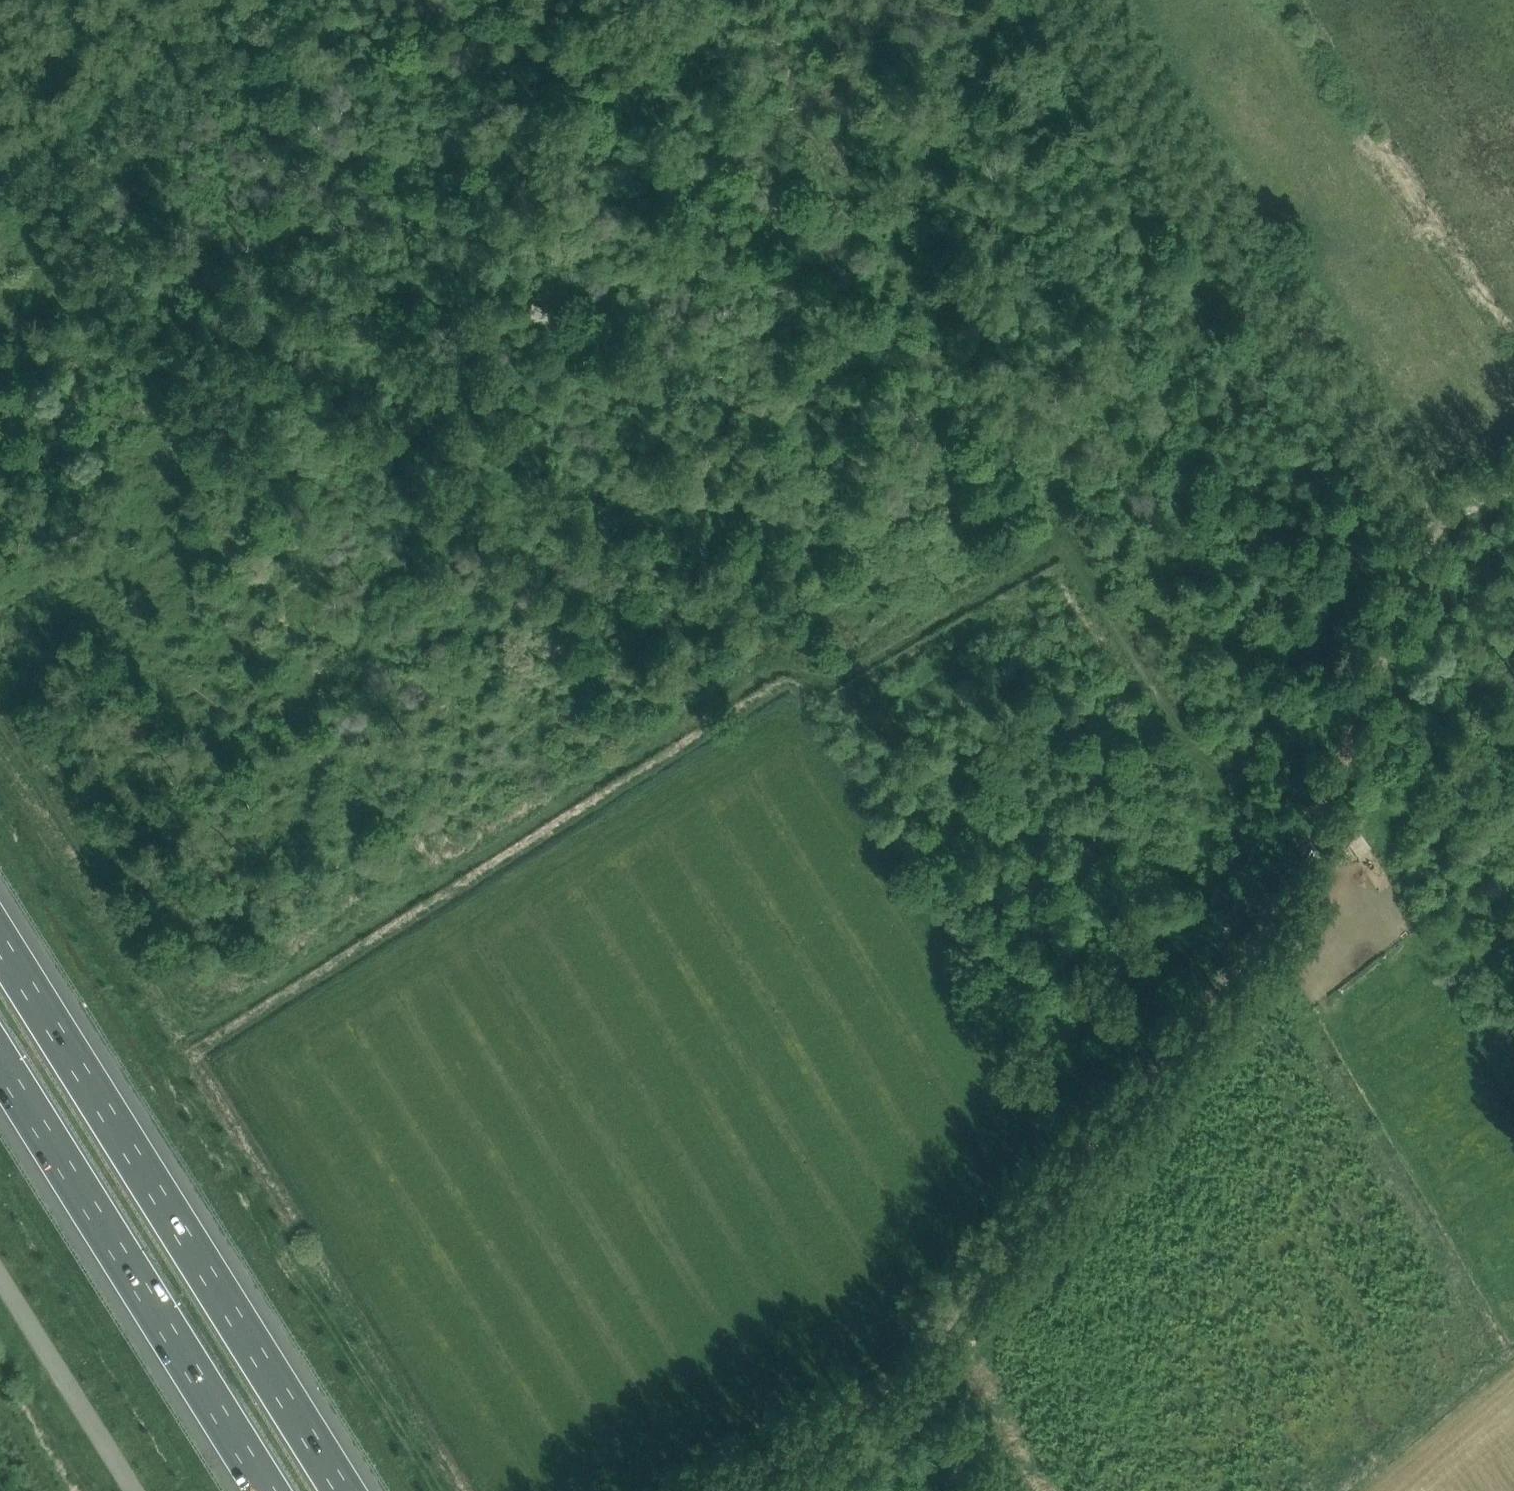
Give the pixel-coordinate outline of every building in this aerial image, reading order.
[(1346,826),(1341,829),(1348,840),(1349,840),(1359,833),(1355,826),(1353,822),(1346,826)]
